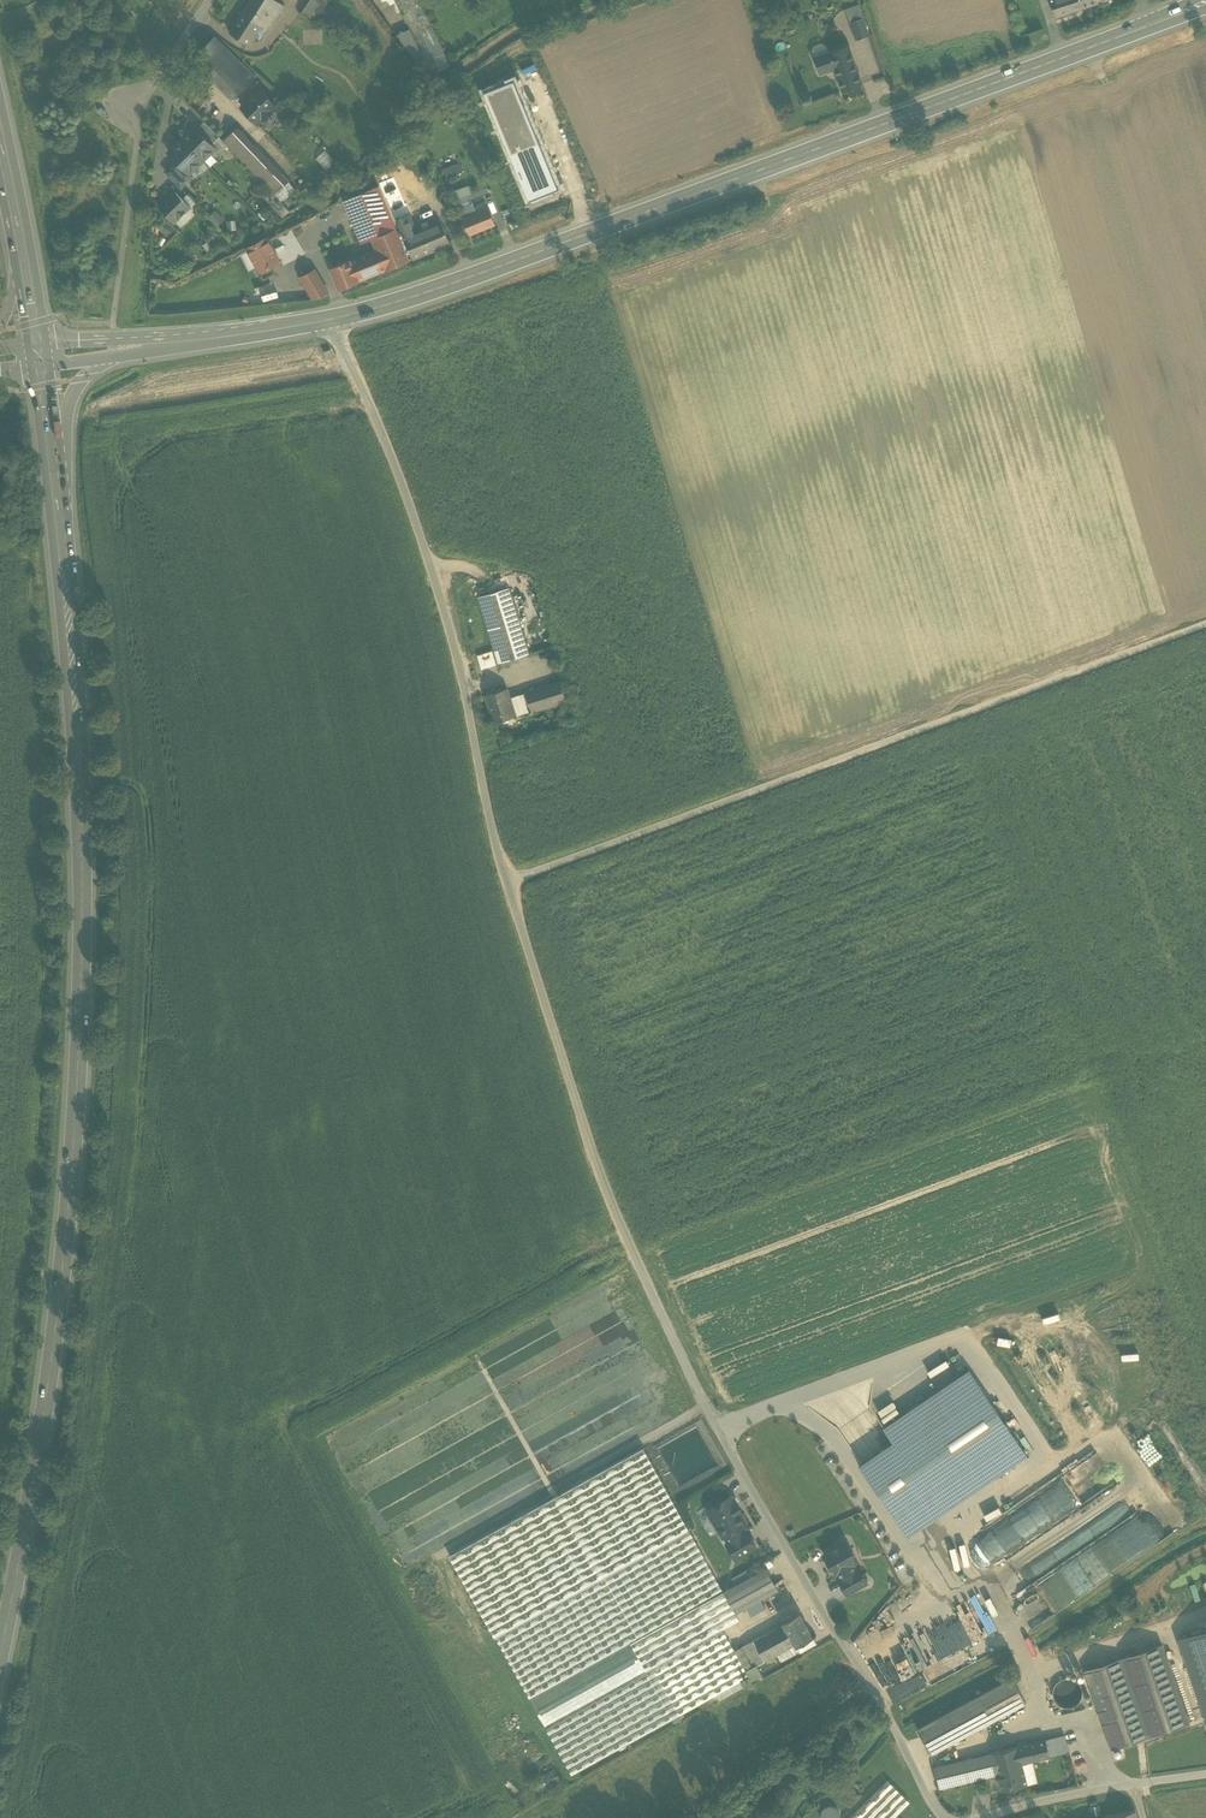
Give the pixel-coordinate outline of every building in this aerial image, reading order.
[(244,13),(260,25),(266,29),(280,10),(283,12),(285,9),(282,7),(283,6),(275,0),(252,0),(244,13)] [(302,12),(316,22),(332,0),(311,0),(302,12)] [(396,2),(409,29),(423,58),(431,75),(451,66),(420,0),(396,0),(396,2)] [(1055,17),(1099,2),(1098,0),(1050,0),(1055,17)] [(858,4),(845,9),(856,41),(869,36),(858,4)] [(260,25),(244,13),(230,33),(247,44),(260,25)] [(423,58),(409,29),(397,34),(416,62),(423,58)] [(229,50),(216,37),(194,58),(208,72),(229,50)] [(862,84),(849,46),(814,58),(820,75),(834,70),(842,91),(862,84)] [(255,76),(229,50),(208,72),(234,97),(255,76)] [(481,88),(479,89),(526,206),(567,190),(566,187),(565,187),(564,182),(560,182),(521,85),(523,85),(520,79),(519,80),(516,75),(499,81),(498,80),(492,83),(493,85),(482,89),(481,88)] [(276,106),(260,89),(241,108),(257,124),(263,119),(264,120),(272,113),(270,111),(276,106)] [(219,137),(204,121),(196,129),(211,145),(219,137)] [(196,129),(194,127),(182,139),(203,160),(215,148),(211,145),(196,129)] [(254,145),(237,128),(224,141),(241,158),(254,145)] [(203,160),(182,139),(169,153),(176,161),(189,174),(189,173),(203,160)] [(280,172),(254,145),(241,158),(240,159),(266,185),(280,172)] [(323,150),(316,158),(326,167),(333,159),(323,150)] [(189,174),(176,161),(165,171),(180,187),(192,176),(189,173),(189,174)] [(444,169),(448,178),(463,172),(459,163),(444,169)] [(375,174),(385,197),(397,192),(399,191),(389,168),(375,174)] [(280,172),(266,185),(274,195),(289,181),(280,172)] [(358,185),(342,194),(344,201),(379,187),(373,173),(358,185)] [(289,181),(274,195),(288,209),(302,196),(289,181)] [(377,249),(401,240),(379,187),(344,201),(362,243),(373,239),(377,249)] [(175,192),(159,207),(174,222),(190,207),(175,192)] [(395,222),(397,221),(407,216),(397,192),(385,197),(395,222)] [(469,195),(456,200),(463,218),(474,213),(473,209),(474,208),(469,195)] [(463,218),(470,235),(494,225),(487,208),(474,213),(463,218)] [(442,223),(415,234),(409,222),(412,221),(409,215),(407,216),(397,221),(412,257),(412,259),(450,243),(442,223)] [(267,238),(247,248),(258,268),(263,279),(274,273),(271,267),(280,263),(267,238)] [(377,249),(331,268),(340,289),(409,260),(401,240),(377,249)] [(258,268),(247,248),(238,253),(249,272),(258,268)] [(328,293),(315,270),(300,278),(312,298),(328,293)] [(510,589),(478,598),(499,670),(531,660),(510,589)] [(497,665),(493,651),(478,656),(482,669),(497,665)] [(560,683),(526,693),(526,694),(531,712),(566,701),(560,683)] [(507,689),(486,695),(495,723),(515,716),(510,698),(507,689)] [(515,716),(531,712),(526,694),(510,698),(515,716)] [(909,1533),(1021,1457),(968,1378),(890,1431),(900,1446),(865,1469),(909,1533)] [(643,1448),(449,1556),(495,1638),(496,1638),(689,1530),(643,1448)] [(1076,1466),(987,1522),(989,1553),(982,1558),(1000,1557),(1008,1551),(1007,1534),(999,1528),(1016,1527),(1017,1527),(1020,1523),(1029,1522),(1029,1520),(1044,1532),(1040,1536),(1040,1543),(1017,1558),(1024,1564),(1034,1563),(1042,1574),(1095,1540),(1102,1546),(1101,1547),(1109,1546),(1105,1544),(1100,1535),(1139,1510),(1126,1490),(1115,1481),(1097,1493),(1085,1474),(1076,1466)] [(724,1499),(721,1501),(720,1505),(708,1511),(715,1523),(717,1522),(729,1543),(743,1535),(739,1528),(746,1524),(739,1512),(741,1511),(737,1504),(735,1506),(731,1498),(728,1500),(724,1499)] [(689,1530),(496,1638),(545,1727),(572,1775),(717,1695),(749,1677),(734,1650),(722,1629),(739,1619),(735,1613),(723,1592),(689,1530)] [(729,1543),(726,1544),(735,1558),(756,1546),(748,1532),(743,1535),(729,1543)] [(846,1542),(844,1543),(842,1541),(836,1545),(836,1548),(824,1554),(834,1573),(836,1573),(840,1580),(857,1570),(853,1563),(857,1561),(846,1542)] [(1057,1607),(1135,1558),(1126,1542),(1117,1547),(1116,1546),(1100,1556),(1097,1552),(1055,1578),(1060,1586),(1049,1593),(1057,1607)] [(766,1568),(723,1592),(735,1613),(778,1589),(766,1568)] [(746,1569),(732,1577),(735,1583),(749,1575),(746,1569)] [(840,1580),(839,1580),(846,1594),(867,1582),(860,1569),(857,1570),(840,1580)] [(1010,1602),(871,1675),(896,1714),(1028,1641),(1033,1638),(1010,1602)] [(799,1613),(782,1622),(795,1644),(796,1646),(813,1637),(799,1613)] [(783,1624),(753,1640),(764,1660),(765,1661),(795,1644),(783,1624)] [(1182,1644),(1205,1714),(1205,1635),(1182,1644)] [(813,1637),(796,1646),(800,1652),(800,1653),(816,1643),(813,1637)] [(753,1640),(734,1650),(749,1677),(717,1695),(719,1700),(744,1687),(743,1684),(762,1674),(756,1664),(764,1660),(753,1640)] [(795,1644),(765,1661),(769,1669),(800,1652),(796,1646),(795,1644)] [(1161,1644),(1122,1657),(1149,1737),(1189,1723),(1161,1644)] [(1122,1657),(1084,1670),(1112,1750),(1149,1737),(1122,1657)] [(1070,1710),(1085,1690),(1065,1674),(1050,1694),(1070,1710)] [(1013,1677),(981,1694),(995,1719),(1026,1702),(1013,1677)] [(995,1719),(981,1694),(918,1729),(931,1754),(995,1719)] [(1065,1735),(1046,1740),(1050,1757),(1069,1752),(1065,1735)] [(1035,1742),(992,1753),(997,1772),(1022,1766),(1022,1764),(1050,1757),(1046,1740),(1044,1740),(1044,1738),(1035,1741),(1035,1742)] [(992,1753),(934,1767),(939,1788),(997,1774),(997,1772),(992,1753)] [(1022,1766),(997,1772),(997,1774),(1002,1792),(1027,1785),(1023,1770),(1022,1766)] [(1023,1770),(1027,1785),(1042,1782),(1038,1766),(1023,1770)] [(850,1817),(897,1817),(896,1816),(909,1802),(887,1780),(850,1817)]
